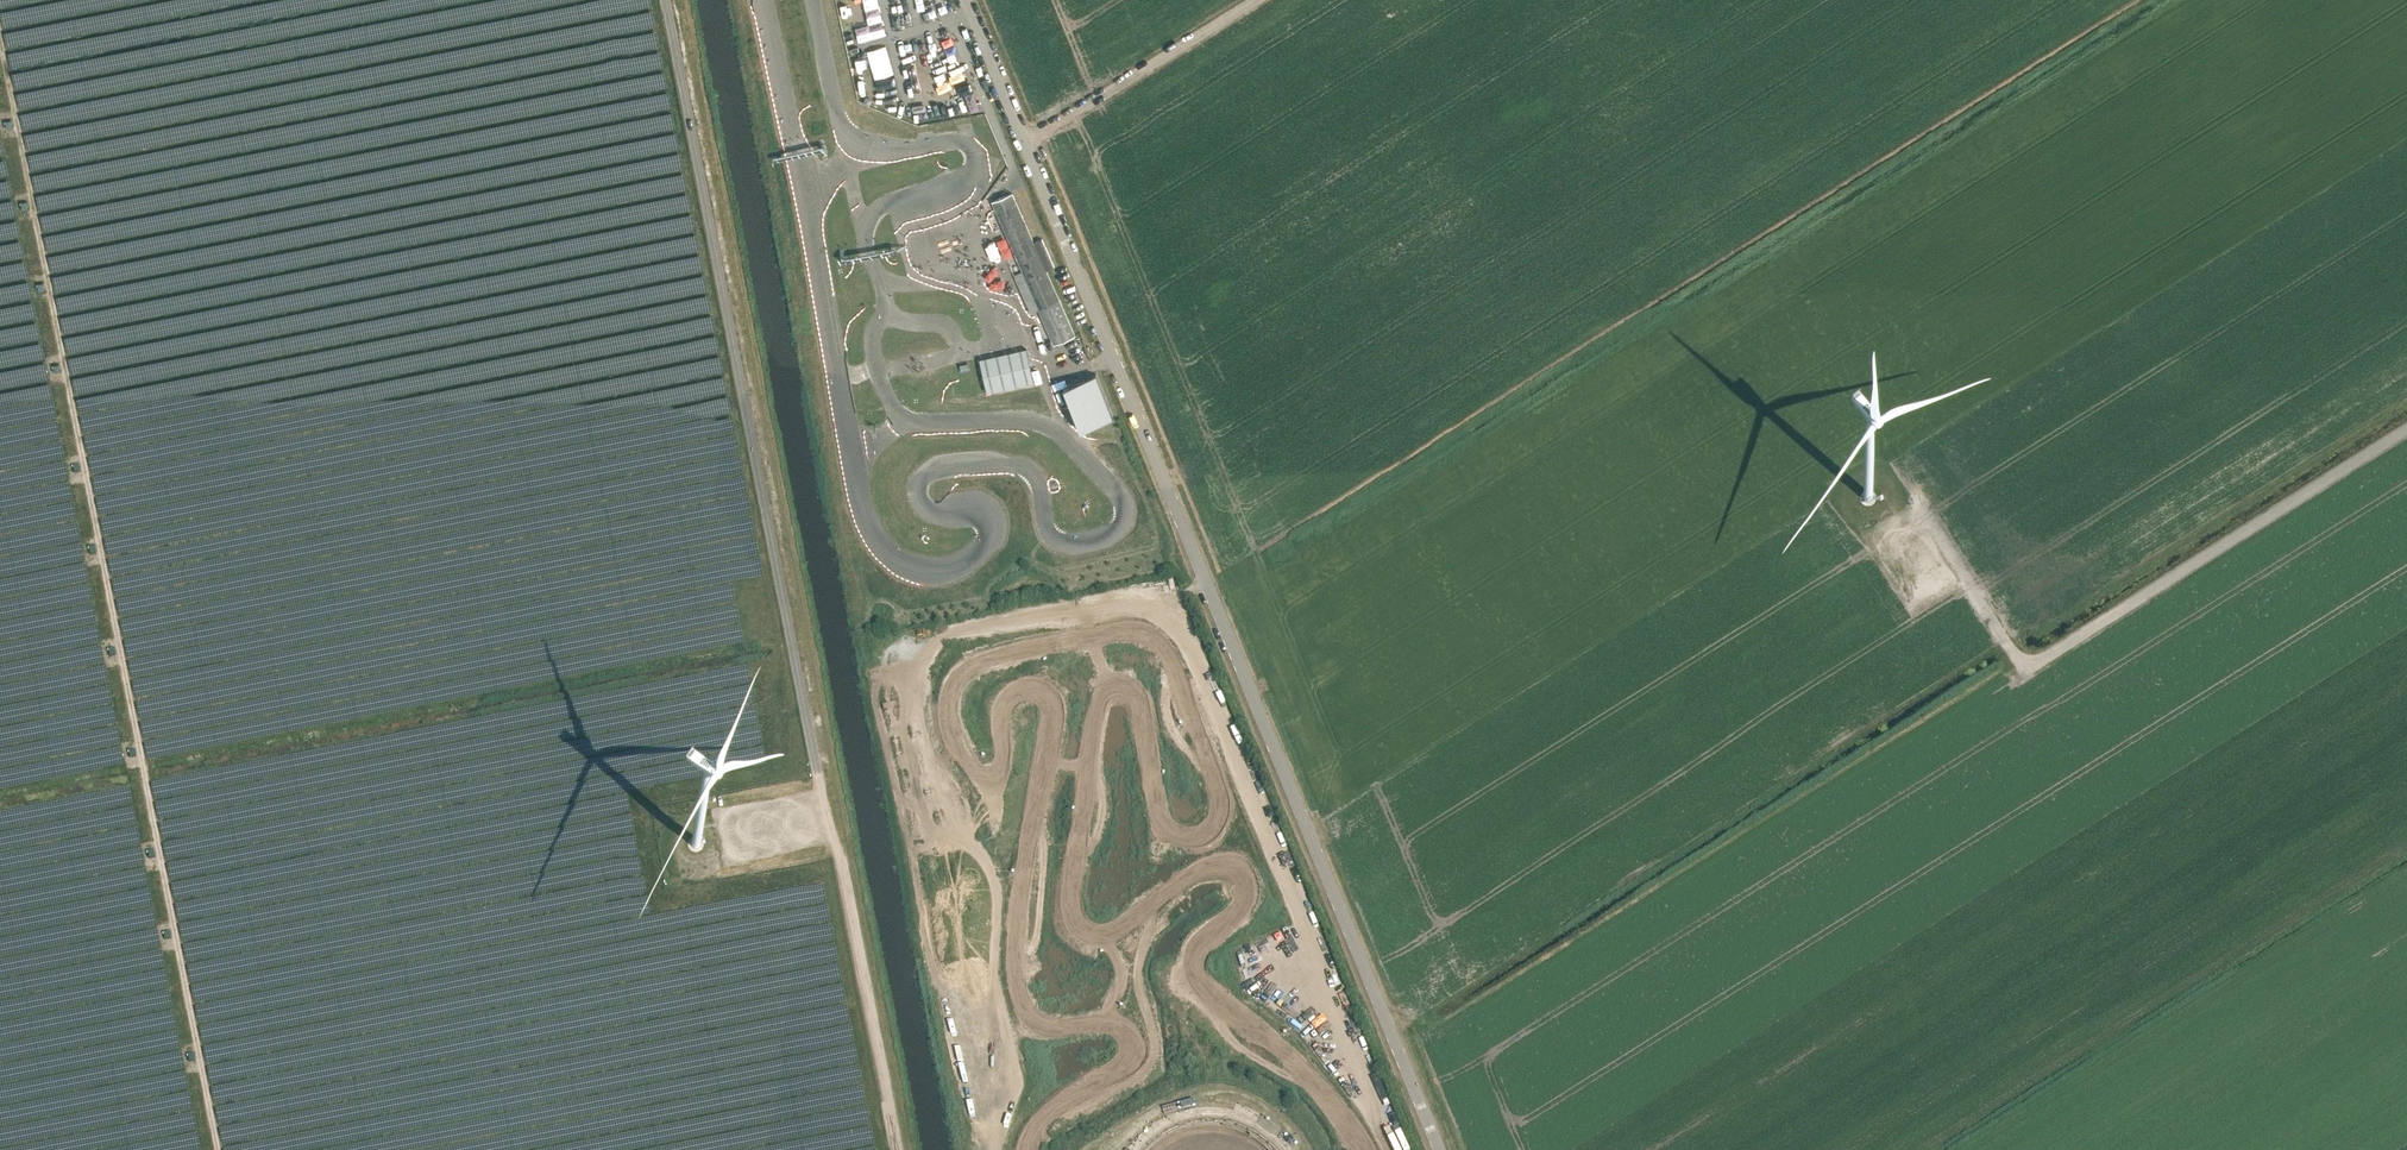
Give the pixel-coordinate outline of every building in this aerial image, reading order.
[(1033,242),(1011,193),(992,201),(1022,270),(1014,274),(1031,312),(1039,308),(1056,345),(1075,337),(1046,270),(1054,267),(1041,238),(1033,242)] [(978,356),(983,390),(1031,382),(1026,348),(978,356)] [(1081,429),(1082,429),(1113,417),(1096,374),(1064,386),(1081,429)] [(1864,499),(1863,500),(1864,500),(1864,501),(1864,502),(1865,503),(1866,503),(1866,504),(1867,504),(1868,504),(1869,504),(1870,504),(1871,504),(1871,503),(1872,503),(1872,502),(1873,502),(1873,501),(1873,500),(1873,499),(1873,498),(1873,497),(1872,497),(1872,496),(1871,496),(1871,495),(1870,495),(1869,495),(1868,495),(1867,495),(1866,495),(1866,496),(1865,496),(1864,497),(1864,498),(1864,499)] [(691,846),(691,847),(691,848),(691,849),(692,849),(692,850),(693,851),(694,851),(695,852),(696,852),(697,852),(697,851),(698,851),(699,851),(699,850),(700,850),(700,849),(700,848),(701,847),(701,846),(700,846),(700,845),(700,844),(699,844),(699,843),(698,843),(698,842),(697,842),(696,842),(695,842),(694,842),(693,843),(692,843),(692,844),(691,845),(691,846)]
